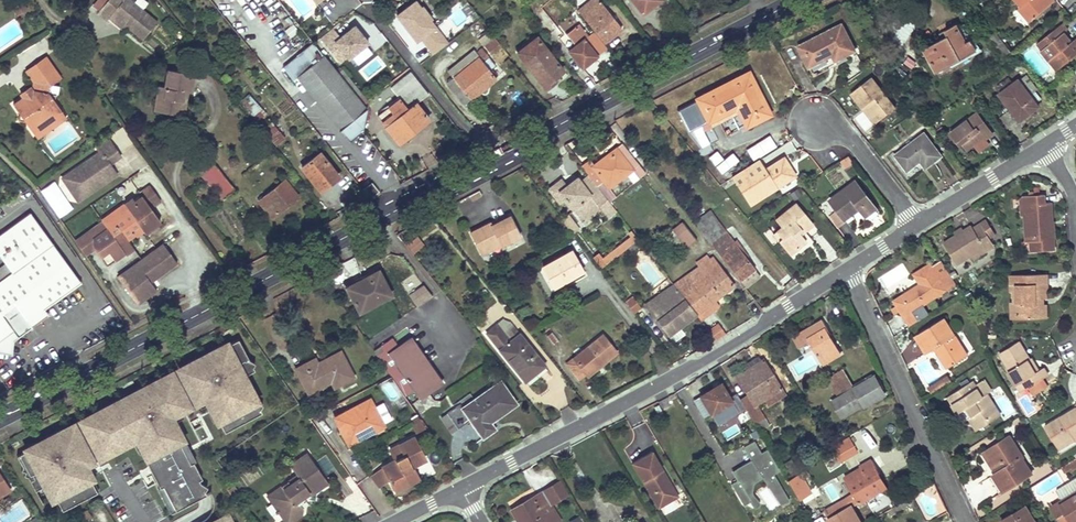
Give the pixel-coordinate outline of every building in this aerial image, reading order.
[(97,15),(106,23),(109,20),(112,16),(127,28),(142,40),(155,24),(126,0),(109,0),(97,15)] [(553,31),(559,25),(545,7),(539,0),(531,0),(523,6),(546,36),(553,31)] [(589,24),(603,42),(620,28),(598,0),(584,0),(575,7),(589,24)] [(658,0),(631,0),(641,13),(658,0)] [(1021,6),(1018,9),(1029,22),(1049,5),(1045,0),(1015,0),(1021,6)] [(419,9),(414,2),(396,15),(411,36),(417,32),(433,53),(446,43),(429,19),(430,18),(422,7),(419,9)] [(112,16),(109,20),(124,32),(127,28),(112,16)] [(283,29),(291,37),(299,30),(290,22),(283,29)] [(597,56),(590,47),(584,39),(588,36),(579,24),(566,34),(575,46),(569,51),(581,68),(597,56)] [(1055,70),(1064,63),(1063,61),(1068,56),(1070,59),(1075,54),(1075,38),(1070,43),(1067,46),(1064,43),(1068,40),(1063,33),(1066,30),(1061,24),(1044,38),(1048,44),(1040,50),(1055,70)] [(339,37),(331,28),(319,38),(339,62),(345,56),(348,59),(368,42),(354,25),(339,37)] [(965,42),(960,33),(955,25),(944,31),(947,36),(923,49),(937,73),(975,52),(968,40),(965,42)] [(834,61),(844,55),(854,50),(842,26),(798,48),(808,68),(831,56),(834,61)] [(478,39),(484,46),(490,54),(499,46),(488,31),(478,39)] [(554,79),(558,75),(563,72),(535,36),(516,51),(545,89),(556,81),(554,79)] [(419,62),(429,54),(417,38),(407,46),(419,62)] [(348,141),(361,131),(369,102),(364,106),(337,74),(322,56),(313,44),(311,43),(281,67),(292,80),(296,77),(348,141)] [(791,47),(785,50),(792,62),(798,59),(791,47)] [(463,104),(495,79),(488,72),(492,68),(494,66),(487,56),(481,49),(476,53),(474,51),(448,71),(453,78),(446,83),(455,94),(463,104)] [(57,78),(43,59),(34,65),(47,84),(57,78)] [(21,98),(11,105),(18,115),(25,116),(23,122),(33,135),(42,128),(50,129),(51,122),(61,115),(52,102),(45,101),(46,94),(47,84),(34,65),(24,72),(32,84),(31,91),(31,94),(26,98),(21,98)] [(170,113),(181,115),(185,91),(189,92),(192,73),(166,69),(163,86),(156,85),(153,99),(162,101),(160,107),(170,109),(170,111),(170,113)] [(364,106),(369,102),(367,100),(342,69),(337,74),(364,106)] [(399,143),(413,131),(428,120),(415,104),(428,94),(411,72),(390,88),(398,99),(406,109),(385,126),(399,143)] [(745,126),(757,121),(768,115),(748,73),(696,99),(698,102),(680,110),(690,131),(708,123),(710,127),(738,112),(745,126)] [(874,124),(884,116),(894,108),(870,78),(850,94),(874,124)] [(1018,121),(1027,114),(1036,107),(1016,81),(998,94),(1018,121)] [(27,86),(18,93),(21,98),(26,98),(31,94),(31,91),(27,86)] [(239,101),(250,116),(261,108),(250,94),(239,101)] [(153,99),(152,111),(170,113),(170,111),(170,109),(160,107),(162,101),(153,99)] [(398,99),(377,115),(385,126),(406,109),(398,99)] [(277,145),(285,138),(260,110),(252,117),(277,145)] [(36,140),(64,119),(61,115),(51,122),(50,129),(42,128),(33,135),(36,140)] [(983,141),(988,138),(992,134),(982,122),(979,124),(972,115),(949,133),(958,145),(960,143),(965,150),(982,138),(983,141)] [(924,168),(932,162),(940,156),(923,134),(895,156),(906,171),(919,162),(924,168)] [(100,150),(61,177),(77,200),(88,192),(92,183),(113,168),(108,161),(119,154),(107,136),(95,144),(100,150)] [(747,150),(753,160),(777,146),(770,136),(747,150)] [(602,180),(596,185),(604,196),(609,202),(615,197),(608,188),(625,175),(632,184),(644,174),(629,154),(621,145),(616,149),(592,167),(602,180)] [(320,190),(329,183),(337,175),(319,152),(301,167),(320,190)] [(721,175),(740,161),(733,153),(723,160),(717,152),(708,158),(721,175)] [(194,167),(207,184),(220,200),(234,189),(228,183),(207,157),(194,167)] [(783,157),(773,164),(764,169),(758,160),(730,177),(748,205),(794,175),(783,157)] [(602,180),(592,167),(587,161),(581,166),(588,175),(596,185),(602,180)] [(88,192),(116,173),(113,168),(92,183),(88,192)] [(604,196),(596,185),(588,175),(579,181),(577,178),(565,186),(561,180),(555,185),(565,199),(578,216),(595,203),(604,196)] [(271,217),(285,206),(298,196),(285,180),(259,201),(271,217)] [(875,207),(855,181),(832,199),(838,207),(846,217),(859,207),(865,215),(875,207)] [(373,197),(380,191),(373,183),(365,189),(373,197)] [(557,204),(565,199),(555,185),(547,191),(557,204)] [(102,221),(127,255),(135,250),(128,241),(145,233),(146,234),(159,225),(149,211),(160,202),(149,186),(139,193),(142,197),(135,202),(133,198),(101,220),(102,221)] [(1053,239),(1053,230),(1052,222),(1051,222),(1050,202),(1043,203),(1043,195),(1039,195),(1039,189),(1033,189),(1034,195),(1022,196),(1019,199),(1020,214),(1023,214),(1025,242),(1030,242),(1030,252),(1053,250),(1052,239),(1053,239)] [(601,210),(595,203),(578,216),(583,223),(601,210)] [(777,241),(783,248),(789,255),(805,241),(800,235),(812,225),(795,203),(774,220),(781,228),(776,231),(781,238),(777,241)] [(847,219),(846,217),(838,207),(830,213),(840,225),(847,219)] [(48,307),(84,278),(32,209),(0,232),(0,251),(13,269),(0,279),(0,347),(11,349),(13,336),(18,332),(20,335),(38,323),(50,311),(48,307)] [(739,280),(747,274),(754,268),(746,258),(733,241),(726,232),(711,212),(695,224),(710,244),(739,280)] [(567,215),(561,220),(573,235),(579,231),(567,215)] [(500,245),(509,241),(518,236),(508,217),(491,226),(489,222),(469,232),(480,254),(499,244),(500,245)] [(127,255),(102,221),(74,241),(86,257),(95,251),(101,260),(103,261),(106,262),(110,262),(113,259),(115,262),(127,255)] [(970,256),(971,258),(972,260),(993,246),(989,239),(995,235),(986,221),(979,225),(973,229),(971,226),(943,244),(956,265),(970,256)] [(686,247),(691,244),(695,240),(685,228),(681,223),(672,230),(676,234),(686,247)] [(597,254),(591,259),(599,270),(627,248),(638,240),(631,231),(627,234),(630,237),(601,260),(597,254)] [(781,238),(776,231),(772,234),(777,241),(781,238)] [(406,244),(413,254),(425,245),(417,235),(406,244)] [(521,236),(500,246),(503,253),(524,243),(521,236)] [(638,240),(627,248),(631,253),(641,244),(638,240)] [(749,256),(736,240),(733,241),(746,258),(749,256)] [(339,252),(344,258),(353,251),(348,244),(339,252)] [(118,277),(135,301),(151,290),(145,282),(175,260),(164,245),(157,250),(118,277)] [(654,250),(649,254),(653,260),(659,256),(654,250)] [(563,285),(573,280),(583,275),(571,251),(542,266),(553,287),(562,283),(563,285)] [(734,285),(723,271),(712,257),(710,259),(706,255),(696,262),(699,267),(673,286),(695,314),(701,309),(705,316),(718,305),(714,299),(734,285)] [(151,290),(135,301),(137,305),(157,291),(151,283),(178,264),(175,260),(145,282),(151,290)] [(8,271),(4,264),(0,266),(0,276),(8,271)] [(920,285),(893,301),(903,317),(912,312),(955,284),(942,264),(932,271),(917,280),(920,285)] [(929,265),(913,275),(917,280),(932,271),(929,265)] [(745,288),(760,277),(754,268),(747,274),(739,280),(745,288)] [(389,296),(383,283),(376,271),(345,287),(357,312),(389,296)] [(1045,304),(1044,304),(1042,304),(1042,298),(1045,298),(1045,290),(1045,275),(1009,275),(1009,292),(1013,292),(1013,303),(1010,303),(1011,319),(1045,318),(1045,304)] [(422,285),(409,294),(417,306),(431,296),(422,285)] [(695,314),(673,286),(644,305),(667,335),(695,314)] [(633,312),(636,309),(640,306),(631,295),(624,300),(633,312)] [(701,309),(695,314),(699,320),(705,316),(701,309)] [(50,311),(38,323),(54,310),(50,311)] [(912,312),(903,317),(909,326),(918,321),(912,312)] [(934,349),(940,359),(946,368),(966,355),(943,318),(916,335),(928,353),(934,349)] [(829,336),(830,336),(831,335),(822,320),(809,327),(814,335),(808,338),(823,364),(839,354),(829,336)] [(716,338),(719,335),(723,332),(716,323),(709,329),(716,338)] [(524,380),(543,365),(518,334),(511,339),(509,341),(496,325),(486,333),(524,380)] [(511,339),(518,334),(512,327),(505,332),(511,339)] [(15,339),(20,335),(18,332),(13,336),(11,349),(0,347),(0,351),(14,353),(15,339)] [(599,365),(607,359),(616,352),(601,334),(566,363),(578,378),(597,363),(599,365)] [(381,360),(391,373),(400,387),(407,382),(419,398),(427,392),(441,382),(408,335),(405,337),(406,339),(387,352),(389,355),(381,360)] [(928,353),(916,335),(912,338),(923,356),(928,353)] [(55,497),(62,511),(69,507),(66,503),(73,500),(75,504),(94,495),(89,486),(92,484),(88,476),(85,478),(81,472),(84,470),(85,470),(82,463),(89,459),(98,454),(100,457),(113,450),(112,447),(120,442),(126,440),(135,435),(144,451),(141,453),(159,488),(159,489),(162,487),(174,509),(175,512),(206,495),(204,492),(207,488),(200,483),(199,481),(201,479),(193,463),(190,464),(178,441),(181,440),(180,439),(172,423),(169,417),(180,411),(196,402),(205,397),(209,404),(218,421),(223,419),(229,430),(261,413),(260,410),(262,406),(255,402),(252,396),(249,398),(239,379),(244,376),(254,371),(252,368),(254,364),(249,361),(238,340),(226,346),(225,346),(227,350),(210,359),(208,356),(207,356),(198,361),(197,361),(199,365),(190,369),(188,366),(179,371),(182,376),(174,381),(171,375),(156,383),(157,386),(140,396),(138,393),(137,393),(118,403),(117,404),(119,407),(102,416),(100,413),(99,413),(82,422),(84,428),(75,433),(72,427),(64,431),(64,432),(65,435),(49,444),(47,441),(46,441),(37,446),(36,446),(38,450),(25,456),(23,453),(16,457),(22,467),(21,471),(25,473),(23,476),(28,478),(42,504),(55,497)] [(1019,383),(1023,390),(1028,388),(1033,395),(1047,386),(1042,379),(1047,376),(1042,368),(1039,370),(1032,357),(1028,360),(1018,342),(999,353),(1009,371),(1007,372),(1015,385),(1019,383)] [(225,346),(226,346),(224,344),(206,354),(207,356),(208,356),(210,359),(227,350),(225,346)] [(334,387),(343,383),(353,378),(339,351),(316,363),(314,358),(295,368),(307,393),(331,381),(334,387)] [(757,358),(742,367),(744,371),(759,362),(757,358)] [(197,361),(198,361),(197,359),(187,364),(188,366),(190,369),(199,365),(197,361)] [(763,418),(755,404),(763,399),(781,389),(763,359),(759,362),(744,371),(736,376),(748,395),(740,400),(751,419),(753,424),(763,418)] [(852,388),(847,379),(842,369),(830,376),(832,380),(828,382),(837,397),(831,400),(841,418),(863,406),(864,408),(878,400),(880,403),(883,401),(882,398),(884,397),(872,377),(852,388)] [(182,376),(179,371),(171,375),(174,381),(182,376)] [(244,376),(239,379),(249,398),(252,396),(254,395),(244,376)] [(933,393),(951,381),(947,376),(929,387),(933,393)] [(983,380),(973,386),(981,398),(986,395),(991,392),(983,380)] [(136,391),(137,393),(138,393),(140,396),(157,386),(156,383),(155,381),(136,391)] [(482,437),(488,433),(494,429),(489,423),(516,404),(499,381),(462,407),(459,404),(446,413),(457,429),(470,420),(482,437)] [(957,414),(962,411),(966,408),(979,429),(999,417),(986,395),(981,398),(973,386),(971,382),(947,397),(957,414)] [(699,397),(711,415),(714,412),(718,419),(735,409),(730,403),(730,402),(720,384),(699,397)] [(767,406),(784,395),(781,389),(763,399),(767,406)] [(205,397),(196,402),(200,409),(209,404),(205,397)] [(376,408),(371,398),(334,418),(348,444),(385,425),(376,408)] [(117,404),(118,403),(117,401),(98,411),(99,413),(100,413),(102,416),(119,407),(117,404)] [(376,408),(385,425),(393,421),(384,404),(376,408)] [(1075,407),(1075,408),(1044,427),(1058,450),(1075,439),(1075,406),(1075,407)] [(962,411),(957,414),(962,422),(968,419),(976,431),(979,429),(966,408),(962,411)] [(180,411),(169,417),(172,423),(183,417),(180,411)] [(457,429),(446,413),(440,417),(451,433),(457,429)] [(218,421),(224,433),(229,430),(223,419),(218,421)] [(75,433),(84,428),(82,422),(72,427),(75,433)] [(425,428),(423,425),(421,422),(412,427),(415,433),(425,428)] [(45,439),(46,441),(47,441),(49,444),(65,435),(64,432),(64,431),(63,429),(45,439)] [(135,435),(126,440),(128,445),(132,443),(139,454),(141,453),(144,451),(135,435)] [(857,451),(849,436),(828,448),(831,453),(837,463),(857,451)] [(1002,491),(1016,482),(1030,474),(1020,458),(1021,457),(1008,436),(982,452),(995,473),(992,475),(1002,491)] [(412,467),(418,464),(425,461),(413,437),(393,447),(398,458),(395,460),(382,466),(383,468),(388,479),(395,491),(418,479),(412,467)] [(193,463),(195,462),(183,438),(180,439),(181,440),(178,441),(190,464),(193,463)] [(761,452),(754,441),(743,448),(751,461),(731,472),(737,481),(731,484),(743,506),(754,498),(749,490),(753,479),(762,474),(780,505),(789,500),(773,474),(778,471),(766,449),(761,452)] [(113,450),(114,452),(123,448),(120,442),(112,447),(113,450)] [(36,446),(37,446),(36,444),(22,452),(23,453),(25,456),(38,450),(36,446)] [(398,458),(393,447),(389,449),(395,460),(398,458)] [(296,478),(288,484),(301,502),(304,501),(303,498),(330,480),(308,450),(287,465),(294,475),(296,478)] [(677,496),(651,451),(631,463),(657,508),(677,496)] [(82,463),(85,470),(93,466),(89,459),(82,463)] [(792,477),(798,473),(791,460),(784,464),(792,477)] [(864,475),(849,484),(861,504),(884,491),(876,477),(880,474),(872,462),(860,468),(861,470),(864,475)] [(377,486),(388,479),(383,468),(370,476),(377,486)] [(798,473),(801,479),(807,476),(804,470),(798,473)] [(864,475),(861,470),(846,479),(845,480),(847,484),(849,484),(864,475)] [(797,500),(810,493),(801,479),(798,473),(792,477),(786,481),(797,500)] [(888,488),(880,474),(876,477),(884,491),(888,488)] [(294,475),(286,480),(288,484),(296,478),(294,475)] [(9,488),(0,476),(0,494),(9,488)] [(286,480),(265,496),(272,505),(276,503),(282,511),(298,515),(301,507),(299,504),(301,502),(288,484),(286,480)] [(550,506),(569,495),(560,481),(542,492),(550,506)] [(94,483),(92,484),(89,486),(94,495),(99,492),(94,483)] [(854,496),(846,500),(851,508),(858,503),(859,505),(861,504),(849,484),(847,484),(854,496)] [(987,500),(982,485),(969,490),(974,504),(987,500)] [(239,494),(234,486),(227,491),(232,499),(239,494)] [(159,489),(159,488),(157,489),(169,512),(174,509),(162,487),(159,489)] [(1050,507),(1059,521),(1075,521),(1075,491),(1050,507)] [(515,507),(523,520),(520,521),(547,521),(540,512),(550,506),(542,492),(515,507)] [(846,500),(823,514),(827,521),(851,508),(846,500)] [(276,503),(272,505),(281,518),(291,520),(298,515),(282,511),(276,503)] [(550,506),(540,512),(547,521),(557,521),(559,521),(550,506)] [(1025,506),(1000,520),(1001,521),(1034,521),(1025,506)] [(515,507),(511,510),(518,521),(520,521),(523,520),(515,507)] [(851,508),(827,521),(828,521),(859,521),(851,508)] [(85,511),(77,516),(81,521),(86,521),(91,519),(85,511)]
